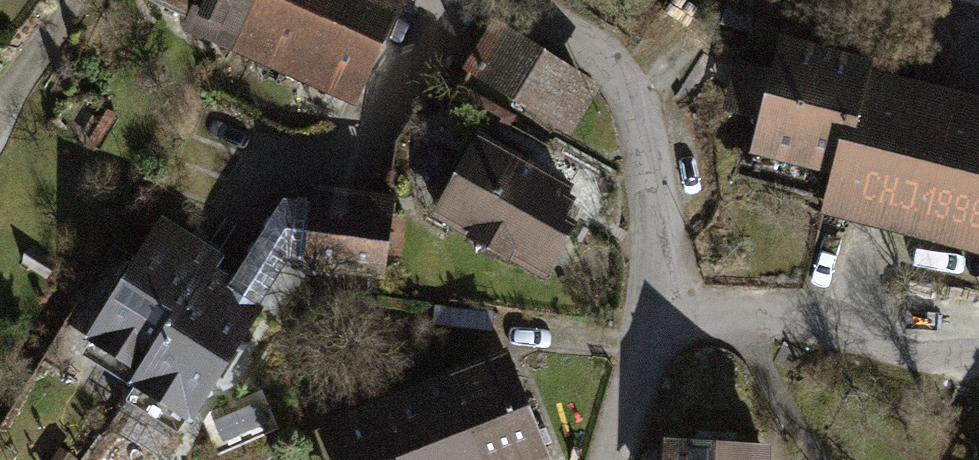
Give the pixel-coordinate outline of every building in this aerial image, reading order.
[(238,37),(255,0),(156,0),(238,37)] [(238,37),(301,65),(330,0),(255,0),(238,37)] [(301,65),(351,89),(392,0),(330,0),(301,65)] [(583,86),(495,30),(470,69),(558,125),(583,86)] [(757,143),(839,164),(860,84),(865,65),(785,45),(777,77),(750,70),(739,110),(764,117),(757,143)] [(860,84),(839,164),(830,200),(978,239),(978,114),(860,84)] [(565,186),(480,139),(439,213),(542,271),(568,225),(556,219),(565,202),(558,198),(565,186)] [(384,211),(282,199),(228,287),(258,306),(288,257),(377,269),(384,211)] [(144,369),(206,273),(213,261),(161,228),(91,335),(144,369)] [(188,414),(258,306),(228,287),(206,273),(144,369),(136,381),(188,414)] [(455,386),(482,459),(515,459),(542,450),(510,366),(455,386)] [(330,432),(341,459),(482,459),(455,386),(330,432)] [(667,445),(666,459),(763,459),(763,450),(667,445)]
